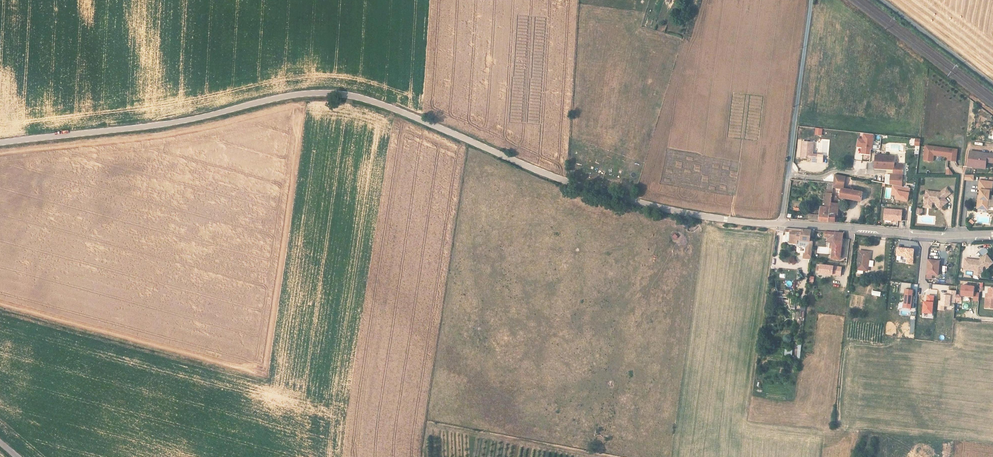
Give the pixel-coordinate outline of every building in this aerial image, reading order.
[(822,136),(823,128),(816,128),(815,135),(822,136)] [(873,134),(863,133),(863,140),(857,139),(856,147),(862,147),(861,154),(870,155),(870,150),(871,150),(873,134)] [(812,143),(801,142),(800,158),(811,159),(810,162),(816,162),(816,155),(811,155),(812,143)] [(957,149),(925,146),(924,161),(933,162),(933,155),(948,157),(948,160),(956,161),(957,149)] [(969,152),(967,167),(985,169),(986,162),(992,163),(992,155),(969,152)] [(894,156),(875,155),(874,168),(893,170),(893,175),(902,176),(903,165),(894,164),(894,156)] [(856,169),(867,169),(867,161),(856,161),(856,169)] [(845,177),(834,175),(833,183),(832,188),(842,189),(843,189),(845,177)] [(893,175),(890,175),(890,185),(893,185),(902,187),(902,176),(893,175)] [(978,179),(977,189),(979,189),(978,198),(976,198),(975,206),(989,207),(990,195),(990,190),(992,190),(992,186),(992,181),(978,179)] [(902,187),(893,185),(891,195),(896,196),(896,199),(907,201),(909,188),(902,187)] [(832,200),(832,192),(832,188),(826,188),(825,205),(820,206),(819,216),(810,216),(809,221),(830,223),(831,204),(832,200)] [(940,193),(926,191),(925,199),(932,200),(935,203),(939,208),(947,202),(944,198),(950,193),(946,188),(943,191),(940,193)] [(842,189),(841,198),(843,198),(863,201),(864,193),(854,191),(843,189),(842,189)] [(932,200),(925,199),(924,208),(931,208),(932,202),(935,203),(932,200)] [(838,214),(839,204),(831,204),(830,223),(836,223),(836,214),(838,214)] [(902,211),(885,210),(884,221),(898,222),(898,221),(901,221),(902,211)] [(813,232),(789,230),(787,232),(790,233),(794,233),(793,241),(793,242),(801,243),(801,241),(808,242),(808,244),(807,252),(813,253),(814,244),(812,244),(813,232)] [(834,248),(833,258),(841,259),(843,234),(836,233),(835,244),(834,248)] [(914,251),(897,249),(897,256),(906,257),(905,258),(907,259),(907,264),(913,265),(914,251)] [(867,252),(859,251),(857,269),(867,270),(869,257),(867,256),(867,252)] [(973,260),(964,259),(964,265),(968,266),(967,270),(974,271),(973,275),(977,276),(982,272),(982,267),(984,266),(986,268),(992,263),(986,255),(980,260),(981,262),(978,263),(975,263),(973,260)] [(930,263),(928,276),(928,279),(933,280),(934,277),(940,277),(941,264),(930,263)] [(843,269),(822,266),(821,274),(834,276),(834,272),(842,273),(843,269)] [(912,284),(903,283),(903,290),(901,289),(900,294),(905,295),(904,308),(913,309),(915,297),(913,297),(914,291),(911,291),(912,284)] [(974,288),(961,287),(960,297),(973,298),(972,301),(978,302),(978,294),(973,294),(974,288)] [(989,288),(988,294),(988,298),(985,298),(984,308),(992,309),(992,289),(989,288)] [(949,303),(954,303),(955,296),(956,292),(948,291),(947,296),(942,295),(941,302),(939,302),(938,310),(943,311),(943,306),(949,307),(949,303)] [(934,296),(928,295),(928,302),(925,302),(924,312),(933,313),(934,296)] [(793,357),(793,349),(785,348),(785,356),(793,357)]
